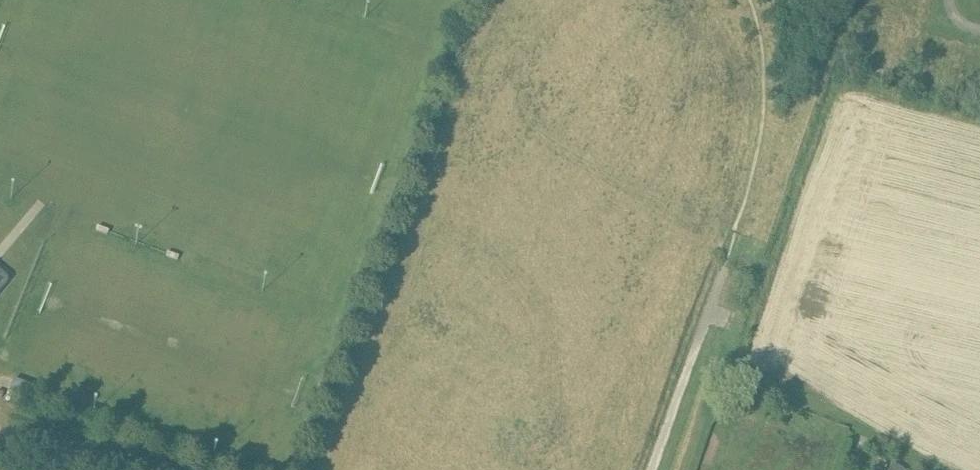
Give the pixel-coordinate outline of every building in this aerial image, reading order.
[(969,85),(979,88),(979,69),(974,67),(969,85)] [(10,390),(10,391),(32,399),(35,392),(37,386),(16,378),(14,378),(10,390)]
